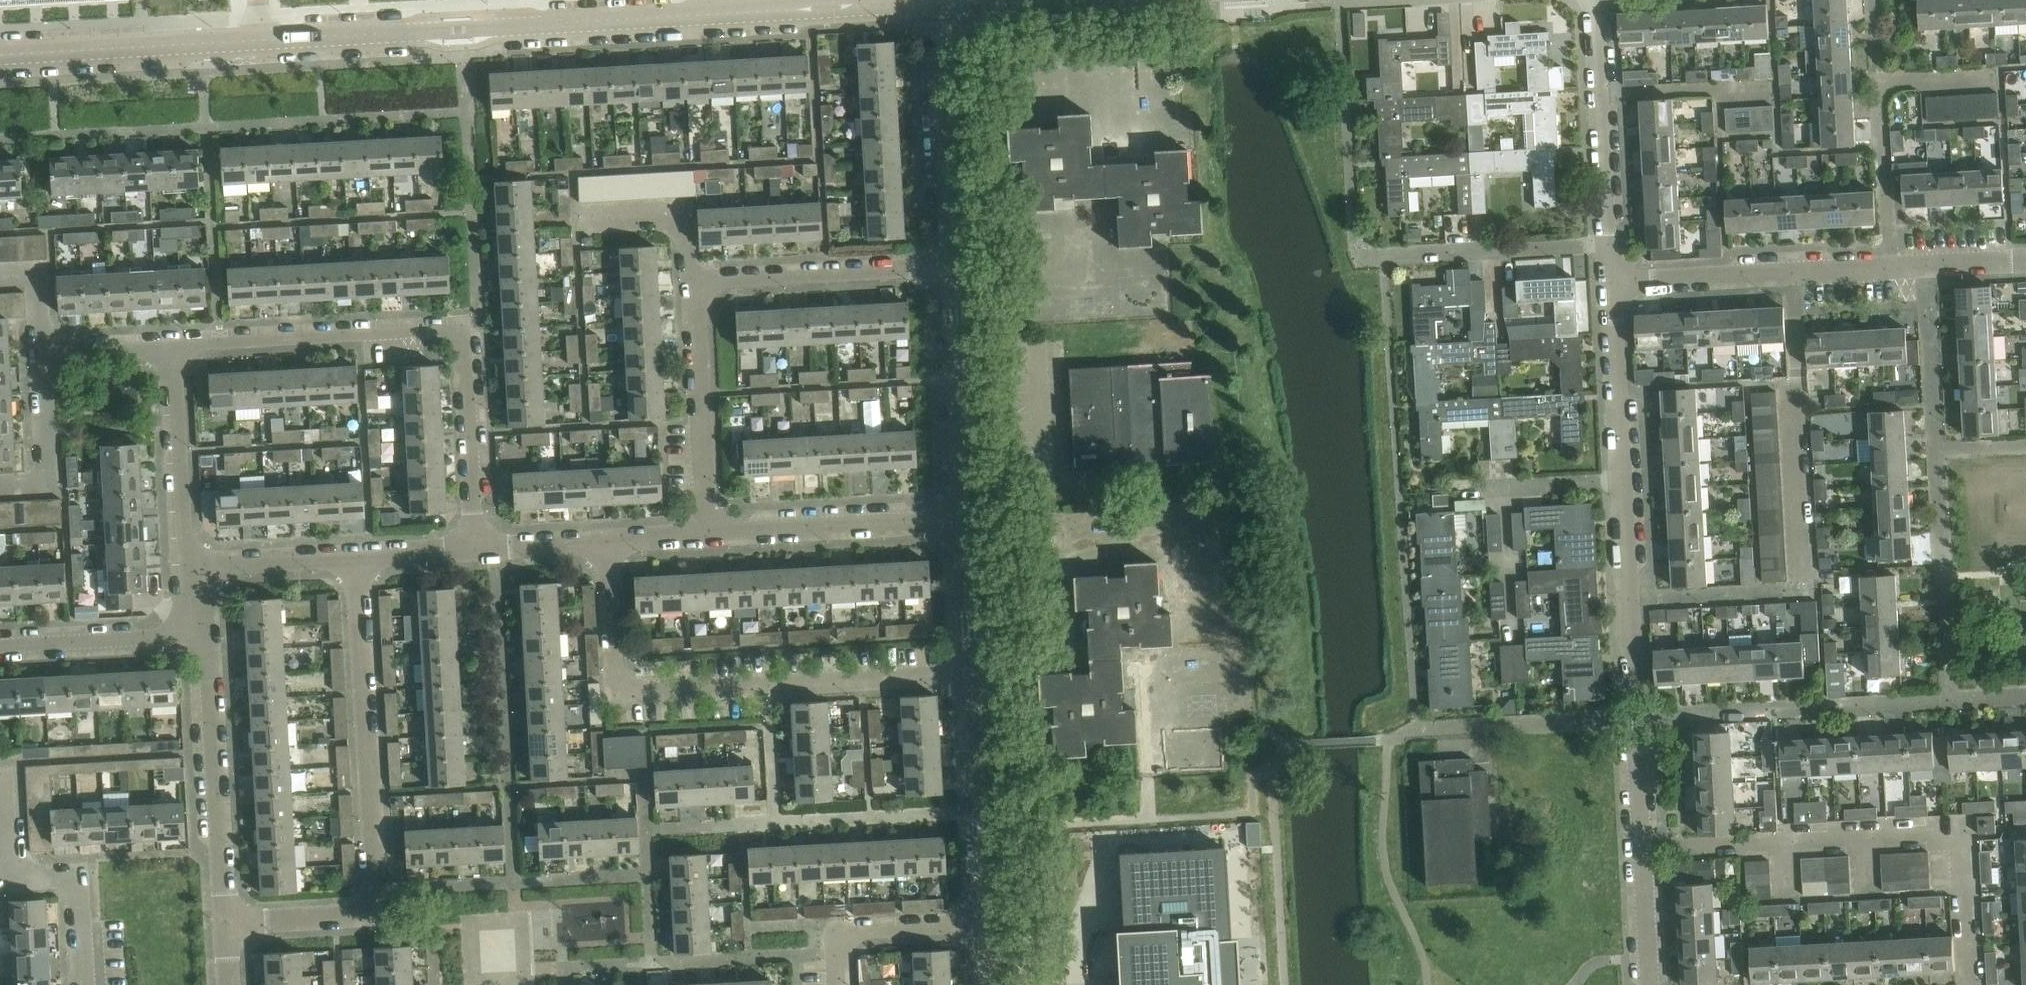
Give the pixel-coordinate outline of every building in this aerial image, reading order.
[(1817,25),(1849,23),(1848,0),(1815,0),(1817,25)] [(1945,0),(1920,0),(1921,30),(1946,28),(1945,0)] [(1946,28),(1971,27),(1969,0),(1945,0),(1946,28)] [(1971,27),(1995,26),(1994,0),(1969,0),(1971,27)] [(1995,26),(2019,24),(2018,0),(1994,0),(1995,26)] [(2019,24),(2025,24),(2025,0),(2018,0),(2019,24)] [(1767,6),(1742,7),(1745,40),(1770,38),(1767,6)] [(1742,7),(1718,9),(1720,41),(1745,40),(1742,7)] [(1718,9),(1694,10),(1696,42),(1720,41),(1718,9)] [(1694,10),(1669,11),(1672,44),(1696,42),(1694,10)] [(1669,11),(1645,13),(1647,45),(1672,44),(1669,11)] [(1364,12),(1352,13),(1353,27),(1365,26),(1364,12)] [(1647,45),(1645,13),(1620,14),(1622,46),(1647,45)] [(1777,17),(1777,27),(1789,26),(1788,16),(1777,17)] [(1849,23),(1817,25),(1818,49),(1851,47),(1849,23)] [(1789,26),(1777,27),(1778,37),(1789,37),(1789,26)] [(1487,42),(1475,43),(1477,90),(1495,89),(1493,57),(1526,55),(1528,92),(1557,90),(1563,90),(1561,67),(1548,67),(1546,34),(1549,34),(1549,32),(1487,36),(1487,42)] [(1380,78),(1366,79),(1367,100),(1381,99),(1381,100),(1373,100),(1373,101),(1403,99),(1401,62),(1437,60),(1438,66),(1452,65),(1450,36),(1436,36),(1436,39),(1379,42),(1379,39),(1378,39),(1380,78)] [(857,44),(859,69),(893,67),(892,42),(857,44)] [(1851,47),(1818,49),(1820,73),(1852,71),(1851,47)] [(2007,53),(1997,54),(1997,66),(2008,65),(2007,53)] [(1997,66),(1997,54),(1986,54),(1987,66),(1997,66)] [(1958,56),(1947,57),(1948,68),(1958,68),(1958,56)] [(807,57),(782,58),(784,93),(809,91),(807,57)] [(818,57),(819,71),(830,71),(829,57),(818,57)] [(1948,68),(1947,57),(1937,57),(1938,69),(1948,68)] [(782,58),(758,60),(760,94),(784,93),(782,58)] [(758,60),(733,61),(735,96),(760,94),(758,60)] [(733,61),(709,62),(711,97),(735,96),(733,61)] [(709,62),(685,64),(687,98),(711,97),(709,62)] [(685,64),(660,65),(662,100),(687,98),(685,64)] [(660,65),(636,67),(638,101),(662,100),(660,65)] [(1779,65),(1780,76),(1792,75),(1791,65),(1779,65)] [(636,67),(612,68),(614,102),(638,101),(636,67)] [(893,67),(859,69),(860,94),(895,92),(893,67)] [(1756,67),(1746,68),(1747,80),(1757,79),(1756,67)] [(612,68),(587,69),(589,104),(614,102),(612,68)] [(1747,80),(1746,68),(1736,68),(1736,80),(1747,80)] [(587,69),(563,71),(565,105),(589,104),(587,69)] [(1707,70),(1697,71),(1698,82),(1708,82),(1707,70)] [(563,71),(538,72),(541,107),(565,105),(563,71)] [(830,71),(819,71),(819,85),(831,85),(830,71)] [(1649,85),(1648,73),(1643,74),(1643,71),(1624,72),(1625,86),(1649,85)] [(1698,82),(1697,71),(1687,71),(1687,83),(1698,82)] [(1852,71),(1820,73),(1821,98),(1853,96),(1852,71)] [(538,72),(514,73),(516,108),(541,107),(538,72)] [(516,108),(514,73),(489,75),(491,109),(516,108)] [(1658,73),(1648,73),(1649,85),(1659,84),(1658,73)] [(1792,75),(1780,76),(1781,86),(1792,85),(1792,75)] [(1484,94),(1465,96),(1467,126),(1487,125),(1486,115),(1534,113),(1536,149),(1558,148),(1554,91),(1557,91),(1557,90),(1528,92),(1484,94)] [(895,92),(860,94),(862,118),(896,116),(895,92)] [(1978,93),(1966,94),(1968,118),(1979,118),(1978,93)] [(1986,94),(1978,93),(1979,118),(1987,119),(1986,94)] [(1966,94),(1951,96),(1952,121),(1968,118),(1966,94)] [(1998,94),(1986,94),(1987,119),(1999,118),(1998,94)] [(2006,96),(2007,106),(2019,106),(2018,95),(2006,96)] [(1403,99),(1373,101),(1373,102),(1376,101),(1379,158),(1401,157),(1399,121),(1453,117),(1453,127),(1467,126),(1465,96),(1435,97),(1403,99)] [(1853,96),(1821,98),(1823,122),(1855,120),(1853,96)] [(1951,96),(1939,97),(1940,121),(1952,121),(1951,96)] [(1940,121),(1939,97),(1927,98),(1928,122),(1940,121)] [(1641,101),(1643,126),(1675,124),(1673,99),(1641,101)] [(821,106),(821,120),(833,119),(832,105),(821,106)] [(1774,106),(1762,107),(1763,131),(1775,130),(1774,106)] [(2019,106),(2007,106),(2007,116),(2019,116),(2019,106)] [(1750,107),(1738,108),(1740,132),(1752,132),(1750,107)] [(1762,107),(1750,107),(1752,132),(1763,131),(1762,107)] [(1740,132),(1738,108),(1726,109),(1728,133),(1740,132)] [(1702,113),(1703,123),(1715,123),(1714,112),(1702,113)] [(1039,127),(1006,129),(1008,163),(1018,162),(1021,214),(1054,212),(1054,201),(1118,198),(1119,216),(1116,217),(1118,249),(1151,247),(1150,234),(1168,233),(1168,236),(1202,234),(1200,201),(1186,201),(1185,183),(1188,183),(1186,150),(1153,152),(1154,162),(1125,164),(1089,166),(1088,146),(1091,146),(1089,114),(1056,116),(1057,129),(1039,130),(1039,127)] [(1782,114),(1783,124),(1795,124),(1794,114),(1782,114)] [(896,116),(862,118),(863,142),(897,140),(896,116)] [(833,119),(821,120),(822,134),(834,133),(833,119)] [(1855,120),(1823,122),(1824,147),(1856,145),(1855,120)] [(1715,123),(1703,123),(1704,134),(1715,133),(1715,123)] [(1675,124),(1643,126),(1644,151),(1676,149),(1675,124)] [(1795,124),(1783,124),(1784,135),(1795,134),(1795,124)] [(1985,127),(1974,128),(1975,139),(1985,139),(1985,127)] [(1975,139),(1974,128),(1964,128),(1965,140),(1975,139)] [(1927,142),(1926,130),(1916,131),(1916,143),(1927,142)] [(1936,130),(1926,130),(1927,142),(1937,141),(1936,130)] [(441,137),(416,138),(417,173),(443,172),(441,137)] [(416,138),(392,140),(394,175),(417,173),(416,138)] [(1759,139),(1748,140),(1749,152),(1759,151),(1759,139)] [(392,140),(367,141),(369,176),(394,175),(392,140)] [(897,140),(863,142),(864,167),(899,165),(897,140)] [(1749,152),(1748,140),(1738,141),(1739,153),(1749,152)] [(367,141),(343,143),(345,177),(369,176),(367,141)] [(343,143),(319,144),(321,179),(345,177),(343,143)] [(319,144),(294,145),(296,180),(321,179),(319,144)] [(2009,145),(2010,155),(2021,154),(2021,144),(2009,145)] [(294,145),(270,147),(272,181),(296,180),(294,145)] [(798,146),(798,157),(813,156),(812,145),(798,146)] [(270,147),(246,148),(248,183),(272,181),(270,147)] [(777,147),(763,148),(764,159),(778,158),(777,147)] [(248,183),(246,148),(221,149),(223,184),(248,183)] [(764,159),(763,148),(749,148),(750,160),(764,159)] [(1401,157),(1379,158),(1379,159),(1384,159),(1388,216),(1409,215),(1407,178),(1456,175),(1458,215),(1485,214),(1483,173),(1532,171),(1534,208),(1556,207),(1552,149),(1558,149),(1558,148),(1536,149),(1468,153),(1401,157)] [(1676,149),(1644,151),(1645,175),(1677,173),(1676,149)] [(715,162),(714,150),(700,151),(701,163),(715,162)] [(728,150),(714,150),(715,162),(729,161),(728,150)] [(198,151),(173,152),(175,188),(200,187),(198,151)] [(173,152),(148,153),(150,189),(175,188),(173,152)] [(679,152),(665,153),(666,165),(680,164),(679,152)] [(148,153),(124,155),(126,191),(150,189),(148,153)] [(666,165),(665,153),(651,154),(652,165),(666,165)] [(1857,153),(1847,154),(1848,165),(1858,165),(1857,153)] [(824,154),(824,168),(836,168),(835,154),(824,154)] [(1848,165),(1847,154),(1838,154),(1838,166),(1848,165)] [(2021,154),(2010,155),(2010,165),(2022,165),(2021,154)] [(124,155),(99,156),(102,192),(126,191),(124,155)] [(631,155),(617,156),(617,167),(631,167),(631,155)] [(99,156),(75,157),(77,194),(102,192),(99,156)] [(617,167),(617,156),(603,157),(603,168),(617,167)] [(1808,156),(1798,157),(1799,168),(1809,168),(1808,156)] [(77,194),(75,157),(50,159),(52,195),(77,194)] [(1799,168),(1798,157),(1788,157),(1789,169),(1799,168)] [(582,158),(568,159),(569,170),(583,169),(582,158)] [(569,170),(568,159),(554,159),(555,171),(569,170)] [(533,160),(519,161),(520,173),(534,172),(533,160)] [(0,162),(0,198),(22,197),(20,161),(0,162)] [(520,173),(519,161),(505,162),(506,174),(520,173)] [(1705,162),(1706,172),(1717,171),(1717,161),(1705,162)] [(817,164),(803,165),(803,176),(817,176),(817,164)] [(899,165),(864,167),(866,191),(900,189),(899,165)] [(782,166),(768,167),(769,178),(783,178),(782,166)] [(769,178),(768,167),(754,168),(755,179),(769,178)] [(836,168),(824,168),(825,182),(837,182),(836,168)] [(733,169),(719,170),(720,181),(734,180),(733,169)] [(720,181),(719,170),(706,170),(706,182),(720,181)] [(2002,170),(1977,171),(1979,204),(2004,202),(2002,170)] [(695,171),(683,172),(684,197),(696,196),(695,171)] [(1717,171),(1706,172),(1706,182),(1718,182),(1717,171)] [(1977,171),(1953,173),(1955,205),(1979,204),(1977,171)] [(671,172),(660,173),(661,198),(672,198),(671,172)] [(683,172),(671,172),(672,198),(684,197),(683,172)] [(660,173),(648,174),(649,199),(661,198),(660,173)] [(1677,173),(1645,175),(1647,200),(1679,198),(1677,173)] [(1953,173),(1929,174),(1930,206),(1955,205),(1953,173)] [(636,174),(625,175),(626,200),(638,200),(636,174)] [(648,174),(636,174),(638,200),(649,199),(648,174)] [(1930,206),(1929,174),(1903,176),(1905,208),(1930,206)] [(625,175),(613,176),(614,201),(626,200),(625,175)] [(601,176),(590,177),(591,202),(603,202),(601,176)] [(613,176),(601,176),(603,202),(614,201),(613,176)] [(591,202),(590,177),(578,178),(579,203),(591,202)] [(495,182),(497,207),(531,206),(530,180),(495,182)] [(900,189),(866,191),(867,215),(902,214),(900,189)] [(557,190),(558,204),(570,204),(569,190),(557,190)] [(1875,192),(1850,193),(1851,226),(1877,224),(1875,192)] [(1850,193),(1825,195),(1827,227),(1851,226),(1850,193)] [(2011,193),(2012,204),(2024,203),(2023,193),(2011,193)] [(1825,195),(1801,196),(1803,228),(1827,227),(1825,195)] [(1801,196),(1776,198),(1778,230),(1803,228),(1801,196)] [(1679,198),(1647,200),(1648,224),(1680,222),(1679,198)] [(1776,198),(1752,199),(1754,231),(1778,230),(1776,198)] [(1754,231),(1752,199),(1727,200),(1729,233),(1754,231)] [(420,212),(419,200),(405,201),(406,213),(420,212)] [(433,200),(419,200),(420,212),(434,211),(433,200)] [(385,202),(371,203),(371,215),(385,214),(385,202)] [(371,215),(371,203),(357,204),(357,216),(371,215)] [(827,203),(827,217),(839,217),(838,203),(827,203)] [(2024,203),(2012,204),(2013,214),(2025,213),(2024,203)] [(570,204),(558,204),(559,218),(570,218),(570,204)] [(820,204),(795,205),(797,240),(822,238),(820,204)] [(336,205),(322,206),(323,218),(337,217),(336,205)] [(795,205),(770,207),(772,241),(797,240),(795,205)] [(323,218),(322,206),(308,207),(309,218),(323,218)] [(531,206),(497,207),(498,232),(533,230),(531,206)] [(770,207),(746,208),(748,242),(772,241),(770,207)] [(192,208),(176,209),(177,220),(193,219),(192,208)] [(287,208),(273,209),(274,220),(288,219),(287,208)] [(746,208),(722,209),(724,244),(748,242),(746,208)] [(177,220),(176,209),(160,210),(161,221),(177,220)] [(274,220),(273,209),(259,210),(260,221),(274,220)] [(724,244),(722,209),(697,211),(699,245),(724,244)] [(1708,210),(1708,221),(1720,220),(1720,210),(1708,210)] [(143,211),(127,212),(128,223),(144,222),(143,211)] [(225,211),(226,223),(240,222),(239,211),(225,211)] [(128,223),(127,212),(111,213),(112,224),(128,223)] [(95,214),(79,215),(79,226),(95,225),(95,214)] [(902,214),(867,215),(868,240),(903,239),(902,214)] [(79,226),(79,215),(63,215),(63,226),(79,226)] [(839,217),(827,217),(828,231),(840,231),(839,217)] [(0,219),(0,230),(15,229),(14,218),(0,219)] [(434,219),(420,220),(421,231),(435,231),(434,219)] [(421,231),(420,220),(406,221),(407,232),(421,231)] [(1720,220),(1708,221),(1709,231),(1721,230),(1720,220)] [(386,222),(372,223),(373,234),(387,233),(386,222)] [(1680,222),(1648,224),(1649,249),(1681,247),(1680,222)] [(373,234),(372,223),(358,223),(359,235),(373,234)] [(324,237),(323,225),(309,226),(310,238),(324,237)] [(337,225),(323,225),(324,237),(338,236),(337,225)] [(193,227),(177,228),(178,239),(194,238),(193,227)] [(289,227),(275,228),(275,240),(289,239),(289,227)] [(178,239),(177,228),(161,229),(162,239),(178,239)] [(275,240),(275,228),(261,229),(261,241),(275,240)] [(144,229),(128,230),(129,241),(145,240),(144,229)] [(1420,229),(1408,230),(1409,243),(1421,242),(1420,229)] [(129,241),(128,230),(112,231),(113,242),(129,241)] [(240,230),(226,231),(227,242),(241,242),(240,230)] [(533,230),(498,232),(500,256),(534,254),(533,230)] [(95,232),(80,233),(80,244),(96,243),(95,232)] [(80,244),(80,233),(64,234),(64,245),(80,244)] [(46,235),(34,236),(36,260),(47,259),(46,235)] [(22,236),(10,237),(11,261),(23,261),(22,236)] [(34,236),(22,236),(23,261),(36,260),(34,236)] [(0,238),(0,262),(11,261),(10,237),(0,238)] [(560,239),(561,253),(572,252),(572,238),(560,239)] [(620,249),(622,274),(656,272),(655,247),(620,249)] [(592,251),(580,251),(581,265),(593,265),(592,251)] [(572,252),(561,253),(562,267),(573,266),(572,252)] [(534,254),(500,256),(501,281),(536,279),(534,254)] [(448,257),(423,259),(425,293),(450,292),(448,257)] [(423,259),(399,260),(400,295),(425,293),(423,259)] [(399,260),(374,262),(376,296),(400,295),(399,260)] [(374,262),(350,263),(352,297),(376,296),(374,262)] [(350,263),(325,264),(327,299),(352,297),(350,263)] [(325,264),(301,266),(303,300),(327,299),(325,264)] [(301,266),(277,267),(279,302),(303,300),(301,266)] [(277,267),(252,268),(254,303),(279,302),(277,267)] [(254,303),(252,268),(227,270),(229,304),(254,303)] [(204,269),(180,270),(181,306),(206,305),(204,269)] [(1409,345),(1410,346),(1436,344),(1434,307),(1470,305),(1470,311),(1485,311),(1483,281),(1470,281),(1469,269),(1446,270),(1447,285),(1412,287),(1412,285),(1411,285),(1415,345),(1409,345)] [(180,270),(155,272),(157,308),(181,306),(180,270)] [(155,272),(131,273),(133,309),(157,308),(155,272)] [(656,272),(622,274),(623,298),(657,296),(656,272)] [(131,273),(106,275),(108,311),(133,309),(131,273)] [(106,275),(82,276),(84,312),(108,311),(106,275)] [(84,312),(82,276),(57,277),(59,314),(84,312)] [(1553,301),(1555,337),(1582,336),(1582,335),(1577,336),(1573,278),(1515,281),(1515,287),(1502,288),(1503,318),(1518,317),(1517,303),(1553,301)] [(536,279),(501,281),(502,305),(537,303),(536,279)] [(582,286),(583,300),(595,300),(594,286),(582,286)] [(563,288),(564,302),(575,301),(574,287),(563,288)] [(1957,289),(1958,314),(1992,312),(1991,287),(1957,289)] [(13,293),(1,294),(2,318),(7,318),(15,318),(13,293)] [(25,293),(13,293),(15,318),(26,317),(25,293)] [(657,296),(623,298),(624,322),(659,320),(657,296)] [(595,300),(583,300),(584,314),(595,314),(595,300)] [(575,301),(564,302),(564,316),(576,315),(575,301)] [(537,303),(502,305),(504,329),(538,327),(537,303)] [(907,303),(882,305),(884,339),(909,338),(907,303)] [(882,305),(857,306),(859,341),(884,339),(882,305)] [(857,306),(833,308),(835,342),(859,341),(857,306)] [(1784,307),(1759,309),(1761,343),(1786,342),(1784,307)] [(833,308),(809,309),(811,343),(835,342),(833,308)] [(809,309),(784,310),(786,345),(811,343),(809,309)] [(1759,309),(1735,310),(1737,344),(1761,343),(1759,309)] [(784,310),(760,312),(762,346),(786,345),(784,310)] [(1735,310),(1710,312),(1712,346),(1737,344),(1735,310)] [(762,346),(760,312),(735,313),(737,348),(762,346)] [(1710,312),(1686,313),(1688,347),(1712,346),(1710,312)] [(1992,312),(1958,314),(1959,338),(1993,336),(1992,312)] [(1686,313),(1662,314),(1664,348),(1688,347),(1686,313)] [(1664,348),(1662,314),(1637,316),(1639,350),(1664,348)] [(659,320),(624,322),(626,347),(660,345),(659,320)] [(1436,344),(1410,346),(1410,347),(1412,346),(1415,403),(1437,402),(1435,365),(1484,363),(1484,375),(1495,375),(1497,374),(1496,344),(1495,323),(1484,323),(1483,330),(1482,341),(1469,342),(1436,344)] [(1519,325),(1505,326),(1509,340),(1519,339),(1519,325)] [(538,327),(504,329),(505,354),(540,352),(538,327)] [(1906,328),(1881,330),(1883,364),(1907,362),(1907,365),(1920,364),(1918,340),(1906,341),(1906,328)] [(1471,331),(1468,331),(1469,342),(1482,341),(1483,330),(1471,331)] [(1881,330),(1856,331),(1858,365),(1883,364),(1881,330)] [(1856,331),(1832,333),(1834,367),(1858,365),(1856,331)] [(1834,367),(1832,333),(1807,334),(1809,368),(1834,367)] [(585,335),(586,349),(597,348),(597,334),(585,335)] [(566,336),(566,350),(578,350),(577,336),(566,336)] [(1509,344),(1496,344),(1497,374),(1511,374),(1510,361),(1559,358),(1561,395),(1582,394),(1579,337),(1582,337),(1582,336),(1555,337),(1519,339),(1509,340),(1509,344)] [(1993,336),(1959,338),(1961,363),(1995,361),(1993,336)] [(0,344),(0,368),(9,368),(8,343),(0,344)] [(660,345),(626,347),(627,371),(661,369),(660,345)] [(597,348),(586,349),(587,363),(598,362),(597,348)] [(578,350),(566,350),(567,364),(579,364),(578,350)] [(540,352),(505,354),(507,378),(541,376),(540,352)] [(1995,361),(1961,363),(1962,387),(1996,385),(1995,361)] [(1068,369),(1074,470),(1132,468),(1214,463),(1209,375),(1191,376),(1190,362),(1068,369)] [(403,368),(404,393),(439,391),(437,366),(403,368)] [(1773,366),(1762,367),(1763,378),(1773,378),(1773,366)] [(356,367),(332,368),(333,403),(358,401),(356,367)] [(896,367),(896,379),(911,378),(910,367),(896,367)] [(1763,378),(1762,367),(1752,367),(1753,379),(1763,378)] [(0,368),(0,393),(11,392),(9,368),(0,368)] [(332,368),(307,370),(309,404),(333,403),(332,368)] [(661,369),(627,371),(628,395),(663,394),(661,369)] [(862,381),(861,369),(847,370),(848,382),(862,381)] [(875,369),(861,369),(862,381),(876,380),(875,369)] [(1714,381),(1714,369),(1703,370),(1704,382),(1714,381)] [(1724,369),(1714,369),(1714,381),(1724,380),(1724,369)] [(307,370),(283,371),(285,406),(309,404),(307,370)] [(283,371),(258,372),(260,407),(285,406),(283,371)] [(826,371),(812,372),(813,384),(827,383),(826,371)] [(1675,371),(1665,372),(1666,384),(1676,383),(1675,371)] [(258,372),(234,374),(236,408),(260,407),(258,372)] [(813,384),(812,372),(798,373),(799,385),(813,384)] [(1666,384),(1665,372),(1655,373),(1656,384),(1666,384)] [(236,408),(234,374),(209,375),(211,410),(236,408)] [(778,374),(764,375),(764,387),(778,386),(778,374)] [(764,387),(764,375),(750,376),(750,387),(764,387)] [(1484,375),(1478,376),(1479,398),(1497,397),(1495,375),(1484,375)] [(541,376),(507,378),(508,402),(543,400),(541,376)] [(365,381),(366,395),(378,394),(377,380),(365,381)] [(588,384),(589,398),(600,397),(599,383),(588,384)] [(568,385),(569,399),(581,398),(580,384),(568,385)] [(1996,385),(1962,387),(1963,411),(1998,409),(1996,385)] [(911,386),(897,387),(898,398),(912,398),(911,386)] [(876,388),(862,389),(863,400),(877,400),(876,388)] [(863,400),(862,389),(848,390),(849,401),(863,400)] [(1662,391),(1664,416),(1698,414),(1696,389),(1662,391)] [(439,391),(404,393),(406,417),(440,415),(439,391)] [(827,391),(813,392),(814,403),(828,403),(827,391)] [(1895,391),(1884,392),(1885,404),(1895,403),(1895,391)] [(0,393),(0,417),(12,416),(11,392),(0,393)] [(814,403),(813,392),(799,393),(800,404),(814,403)] [(1752,393),(1753,405),(1777,404),(1776,392),(1752,393)] [(1885,404),(1884,392),(1874,393),(1875,404),(1885,404)] [(378,394),(366,395),(367,409),(379,408),(378,394)] [(663,394),(628,395),(630,421),(664,419),(663,394)] [(779,394),(765,395),(765,406),(779,405),(779,394)] [(1518,459),(1515,419),(1560,416),(1562,454),(1583,452),(1580,395),(1583,395),(1582,394),(1561,395),(1501,398),(1502,422),(1504,422),(1504,429),(1502,430),(1504,460),(1518,459)] [(1846,394),(1835,395),(1836,407),(1846,406),(1846,394)] [(765,406),(765,395),(751,395),(751,407),(765,406)] [(1836,407),(1835,395),(1825,396),(1826,407),(1836,407)] [(600,397),(589,398),(590,412),(601,411),(600,397)] [(581,398),(569,399),(570,413),(582,412),(581,398)] [(1502,430),(1504,429),(1504,422),(1502,422),(1501,398),(1437,402),(1415,403),(1415,404),(1418,404),(1421,462),(1443,461),(1441,423),(1488,420),(1491,460),(1504,460),(1502,430)] [(543,400),(508,402),(510,427),(544,425),(543,400)] [(1733,402),(1733,412),(1745,411),(1745,401),(1733,402)] [(1777,404),(1753,405),(1754,417),(1778,416),(1777,404)] [(1998,409),(1963,411),(1965,436),(2009,434),(2008,409),(1998,409)] [(1745,411),(1733,412),(1734,422),(1746,422),(1745,411)] [(1870,413),(1871,438),(1905,436),(1904,411),(1870,413)] [(1698,414),(1664,416),(1665,440),(1699,438),(1698,414)] [(440,415),(406,417),(407,441),(442,439),(440,415)] [(0,417),(0,442),(13,441),(12,416),(0,417)] [(1778,416),(1754,417),(1754,429),(1778,427),(1778,416)] [(349,427),(335,428),(336,440),(350,439),(349,427)] [(1778,427),(1754,429),(1755,441),(1779,439),(1778,427)] [(336,440),(335,428),(321,429),(322,441),(336,440)] [(644,428),(632,429),(633,440),(645,439),(644,428)] [(368,429),(369,443),(381,443),(380,429),(368,429)] [(633,440),(632,429),(621,429),(622,441),(633,440)] [(300,430),(286,431),(287,443),(301,442),(300,430)] [(1812,431),(1812,441),(1824,440),(1823,430),(1812,431)] [(287,443),(286,431),(272,432),(273,443),(287,443)] [(585,443),(584,431),(572,432),(573,443),(585,443)] [(595,431),(584,431),(585,443),(596,442),(595,431)] [(914,432),(889,433),(891,468),(916,467),(914,432)] [(251,433),(237,434),(238,445),(252,445),(251,433)] [(547,433),(535,434),(536,445),(548,445),(547,433)] [(889,433),(865,435),(867,469),(891,468),(889,433)] [(238,445),(237,434),(223,435),(224,446),(238,445)] [(536,445),(535,434),(524,435),(524,446),(536,445)] [(865,435),(840,436),(842,471),(867,469),(865,435)] [(840,436),(816,438),(818,472),(842,471),(840,436)] [(1905,436),(1871,438),(1873,462),(1907,460),(1905,436)] [(816,438),(792,439),(794,474),(818,472),(816,438)] [(1699,438),(1665,440),(1667,465),(1701,463),(1699,438)] [(442,439),(407,441),(409,466),(443,464),(442,439)] [(645,439),(633,440),(634,450),(645,449),(645,439)] [(792,439),(767,440),(769,475),(794,474),(792,439)] [(1779,439),(1755,441),(1756,452),(1780,451),(1779,439)] [(769,475),(767,440),(742,442),(744,476),(769,475)] [(1824,440),(1812,441),(1813,452),(1825,451),(1824,440)] [(0,442),(0,467),(15,466),(13,441),(0,442)] [(381,443),(369,443),(370,457),(381,457),(381,443)] [(741,443),(733,443),(734,457),(741,456),(741,443)] [(102,446),(103,471),(139,469),(138,444),(102,446)] [(350,447),(336,448),(337,459),(351,459),(350,447)] [(337,459),(336,448),(322,449),(323,460),(337,459)] [(301,450),(287,451),(288,462),(302,461),(301,450)] [(1736,451),(1736,461),(1748,460),(1747,450),(1736,451)] [(288,462),(287,451),(273,451),(274,463),(288,462)] [(1780,451),(1756,452),(1756,464),(1780,463),(1780,451)] [(239,465),(238,453),(224,454),(225,466),(239,465)] [(252,453),(238,453),(239,465),(253,464),(252,453)] [(66,457),(67,473),(78,473),(77,457),(66,457)] [(1748,460),(1736,461),(1737,471),(1748,471),(1748,460)] [(1907,460),(1873,462),(1874,486),(1908,484),(1907,460)] [(1701,463),(1667,465),(1668,489),(1702,487),(1701,463)] [(1780,463),(1756,464),(1757,476),(1781,474),(1780,463)] [(443,464),(409,466),(410,490),(445,488),(443,464)] [(660,466),(635,468),(637,502),(662,501),(660,466)] [(635,468),(611,469),(613,504),(637,502),(635,468)] [(139,469),(103,471),(104,496),(141,494),(139,469)] [(611,469),(586,470),(588,505),(613,504),(611,469)] [(586,470),(562,472),(564,506),(588,505),(586,470)] [(562,472),(537,473),(539,508),(564,506),(562,472)] [(78,473),(67,473),(68,489),(79,489),(78,473)] [(539,508),(537,473),(513,475),(514,509),(539,508)] [(1781,474),(1757,476),(1758,488),(1782,486),(1781,474)] [(371,478),(372,492),(383,491),(383,478),(371,478)] [(1815,480),(1816,490),(1827,489),(1827,479),(1815,480)] [(363,483),(338,485),(340,519),(365,518),(363,483)] [(1908,484),(1874,486),(1875,511),(1909,509),(1908,484)] [(338,485),(314,486),(316,521),(340,519),(338,485)] [(314,486),(289,487),(291,522),(316,521),(314,486)] [(1782,486),(1758,488),(1758,499),(1782,498),(1782,486)] [(289,487),(265,489),(267,523),(291,522),(289,487)] [(1702,487),(1668,489),(1669,513),(1703,511),(1702,487)] [(445,488),(410,490),(412,515),(446,513),(445,488)] [(265,489),(241,490),(242,525),(267,523),(265,489)] [(1827,489),(1816,490),(1816,500),(1828,499),(1827,489)] [(242,525),(241,490),(216,491),(218,526),(242,525)] [(383,491),(372,492),(373,506),(384,505),(383,491)] [(141,494),(104,496),(106,520),(142,518),(141,494)] [(1447,494),(1432,495),(1432,506),(1448,505),(1447,494)] [(1738,499),(1739,509),(1751,508),(1750,498),(1738,499)] [(1782,498),(1758,499),(1759,511),(1783,510),(1782,498)] [(61,499),(49,500),(51,524),(62,524),(61,499)] [(37,500),(25,501),(26,526),(38,525),(37,500)] [(49,500),(37,500),(38,525),(51,524),(49,500)] [(25,501),(13,502),(14,526),(26,526),(25,501)] [(13,502),(1,502),(2,527),(14,526),(13,502)] [(1556,526),(1558,570),(1596,568),(1594,568),(1590,505),(1591,505),(1591,504),(1523,508),(1524,514),(1511,515),(1513,551),(1526,550),(1525,528),(1556,526)] [(69,506),(70,522),(81,521),(80,506),(69,506)] [(1751,508),(1739,509),(1739,519),(1751,519),(1751,508)] [(1909,509),(1875,511),(1877,535),(1911,533),(1909,509)] [(1783,510),(1759,511),(1760,523),(1784,522),(1783,510)] [(1703,511),(1669,513),(1671,538),(1705,536),(1703,511)] [(400,512),(381,513),(382,527),(401,526),(400,512)] [(1421,578),(1420,578),(1457,576),(1453,512),(1415,514),(1415,515),(1418,515),(1421,578)] [(1499,515),(1486,516),(1488,553),(1501,552),(1499,515)] [(142,518),(106,520),(107,544),(143,542),(142,518)] [(81,521),(70,522),(71,538),(82,537),(81,521)] [(1784,522),(1760,523),(1760,535),(1785,533),(1784,522)] [(1818,528),(1819,539),(1831,538),(1830,528),(1818,528)] [(54,532),(38,533),(38,544),(54,543),(54,532)] [(38,544),(38,533),(22,534),(22,545),(38,544)] [(1785,533),(1760,535),(1761,547),(1785,545),(1785,533)] [(1911,533),(1877,535),(1878,560),(1912,558),(1911,533)] [(1705,536),(1671,538),(1672,562),(1706,560),(1705,536)] [(1831,538),(1819,539),(1820,549),(1831,548),(1831,538)] [(143,542),(107,544),(109,569),(145,567),(143,542)] [(1785,545),(1761,547),(1762,558),(1786,557),(1785,545)] [(1741,547),(1742,558),(1753,557),(1753,547),(1741,547)] [(72,555),(73,571),(84,570),(83,554),(72,555)] [(1753,557),(1742,558),(1742,568),(1754,567),(1753,557)] [(1786,557),(1762,558),(1762,570),(1787,569),(1786,557)] [(1706,560),(1672,562),(1673,587),(1708,585),(1706,560)] [(928,562),(903,563),(905,598),(930,596),(928,562)] [(1088,671),(1037,674),(1036,674),(1038,707),(1049,707),(1052,759),(1085,757),(1085,746),(1136,743),(1134,710),(1124,711),(1120,649),(1172,646),(1170,613),(1159,614),(1156,562),(1123,564),(1124,575),(1072,577),(1074,611),(1085,610),(1088,671)] [(903,563),(878,565),(880,599),(905,598),(903,563)] [(65,564),(39,566),(41,602),(67,600),(65,564)] [(878,565),(854,566),(856,601),(880,599),(878,565)] [(39,566),(15,567),(17,603),(41,602),(39,566)] [(854,566),(829,567),(831,602),(856,601),(854,566)] [(0,568),(0,604),(17,603),(15,567),(0,568)] [(145,567),(109,569),(110,592),(106,593),(107,610),(132,609),(131,593),(146,592),(145,567)] [(829,567),(805,569),(807,603),(831,602),(829,567)] [(1596,568),(1558,570),(1527,572),(1527,582),(1515,583),(1517,619),(1530,618),(1529,592),(1561,590),(1563,637),(1601,634),(1599,634),(1595,569),(1596,569),(1596,568)] [(805,569),(781,570),(782,605),(807,603),(805,569)] [(1787,569),(1762,570),(1763,582),(1787,581),(1787,569)] [(84,570),(73,571),(74,587),(85,586),(84,570)] [(781,570),(756,572),(758,606),(782,605),(781,570)] [(756,572),(732,573),(734,608),(758,606),(756,572)] [(732,573),(708,574),(709,609),(734,608),(732,573)] [(708,574),(683,576),(685,610),(709,609),(708,574)] [(1861,577),(1863,602),(1897,600),(1895,575),(1861,577)] [(683,576),(659,577),(661,612),(685,610),(683,576)] [(1457,576),(1420,578),(1420,579),(1423,579),(1426,644),(1425,645),(1469,643),(1469,642),(1462,643),(1458,576),(1457,576)] [(661,612),(659,577),(634,579),(636,613),(661,612)] [(521,585),(522,610),(557,608),(556,583),(521,585)] [(1503,584),(1490,584),(1492,620),(1505,620),(1503,584)] [(419,591),(420,616),(455,614),(453,589),(419,591)] [(1823,594),(1823,605),(1835,604),(1834,594),(1823,594)] [(379,598),(380,618),(392,617),(391,597),(379,598)] [(245,601),(247,626),(281,624),(280,599),(245,601)] [(1897,600),(1863,602),(1864,627),(1898,625),(1897,600)] [(329,601),(330,621),(341,621),(340,601),(329,601)] [(1786,603),(1775,604),(1776,615),(1786,615),(1786,603)] [(1776,615),(1775,604),(1765,604),(1766,616),(1776,615)] [(1835,604),(1823,605),(1824,615),(1835,614),(1835,604)] [(98,606),(75,607),(76,620),(99,618),(98,606)] [(595,606),(583,607),(585,627),(596,626),(595,606)] [(1737,606),(1727,607),(1727,618),(1738,618),(1737,606)] [(1727,618),(1727,607),(1716,607),(1717,619),(1727,618)] [(557,608),(522,610),(524,634),(558,633),(557,608)] [(1679,621),(1678,609),(1668,610),(1668,622),(1679,621)] [(1688,609),(1678,609),(1679,621),(1689,620),(1688,609)] [(455,614),(420,616),(422,640),(456,638),(455,614)] [(392,617),(380,618),(381,638),(393,637),(392,617)] [(1837,619),(1824,619),(1824,628),(1837,628),(1837,619)] [(341,621),(330,621),(331,641),(342,641),(341,621)] [(281,624),(247,626),(248,650),(283,648),(281,624)] [(926,624),(906,625),(907,637),(927,636),(926,624)] [(907,637),(906,625),(886,626),(887,638),(907,637)] [(1898,625),(1864,627),(1865,651),(1900,649),(1898,625)] [(877,627),(857,628),(858,640),(878,638),(877,627)] [(858,640),(857,628),(837,629),(838,641),(858,640)] [(828,630),(808,631),(809,642),(829,641),(828,630)] [(809,642),(808,631),(788,632),(789,643),(809,642)] [(780,632),(760,634),(760,645),(780,644),(780,632)] [(558,633),(524,634),(525,659),(560,657),(558,633)] [(760,645),(760,634),(740,635),(740,646),(760,645)] [(1525,646),(1513,647),(1515,683),(1528,682),(1526,659),(1563,657),(1566,701),(1604,699),(1604,698),(1601,698),(1597,635),(1601,635),(1601,634),(1563,637),(1524,639),(1525,646)] [(585,635),(586,655),(598,655),(597,635),(585,635)] [(731,635),(711,636),(711,648),(731,647),(731,635)] [(711,648),(711,636),(691,637),(691,649),(711,648)] [(456,638),(422,640),(423,665),(458,663),(456,638)] [(682,638),(662,639),(662,651),(682,649),(682,638)] [(662,651),(662,639),(642,640),(642,652),(662,651)] [(1803,642),(1777,643),(1780,678),(1805,676),(1803,642)] [(1825,643),(1826,653),(1837,653),(1837,642),(1825,643)] [(1469,643),(1425,645),(1425,646),(1428,646),(1432,708),(1429,708),(1429,709),(1473,707),(1473,705),(1471,706),(1467,644),(1469,644),(1469,643)] [(1777,643),(1753,645),(1755,679),(1780,678),(1777,643)] [(1753,645),(1729,646),(1731,680),(1755,679),(1753,645)] [(382,647),(383,667),(395,666),(394,646),(382,647)] [(1729,646),(1705,648),(1707,682),(1731,680),(1729,646)] [(1513,647),(1500,647),(1502,683),(1515,683),(1513,647)] [(283,648),(248,650),(249,674),(284,673),(283,648)] [(1705,648),(1680,649),(1682,683),(1707,682),(1705,648)] [(331,650),(333,670),(344,669),(343,649),(331,650)] [(1682,683),(1680,649),(1655,650),(1657,685),(1682,683)] [(1900,649),(1865,651),(1867,676),(1901,674),(1900,649)] [(1837,653),(1826,653),(1826,664),(1838,663),(1837,653)] [(598,655),(586,655),(587,675),(599,675),(598,655)] [(560,657),(525,659),(527,683),(561,681),(560,657)] [(458,663),(423,665),(424,689),(459,687),(458,663)] [(395,666),(383,667),(384,687),(396,686),(395,666)] [(344,669),(333,670),(334,690),(345,689),(344,669)] [(175,670),(149,672),(150,706),(177,704),(175,670)] [(149,672),(123,673),(124,707),(150,706),(149,672)] [(123,673),(97,675),(98,709),(124,707),(123,673)] [(284,673),(249,674),(251,699),(285,697),(284,673)] [(97,675),(71,676),(72,710),(98,709),(97,675)] [(71,676),(45,678),(46,712),(72,710),(71,676)] [(45,678),(19,679),(20,713),(46,712),(45,678)] [(0,680),(0,714),(20,713),(19,679),(0,680)] [(561,681),(527,683),(528,707),(563,706),(561,681)] [(588,684),(589,704),(600,704),(599,684),(588,684)] [(459,687),(424,689),(426,713),(460,711),(459,687)] [(1846,687),(1828,688),(1828,698),(1846,697),(1846,687)] [(385,695),(386,715),(398,715),(396,695),(385,695)] [(901,698),(902,723),(937,721),(935,695),(901,698)] [(285,697),(251,699),(252,723),(287,721),(285,697)] [(334,699),(335,719),(347,718),(346,698),(334,699)] [(791,704),(793,729),(827,727),(826,702),(791,704)] [(600,704),(589,704),(590,724),(602,723),(600,704)] [(563,706),(528,707),(529,732),(564,730),(563,706)] [(868,711),(869,725),(880,724),(879,710),(868,711)] [(460,711),(426,713),(427,738),(462,736),(460,711)] [(848,712),(849,726),(860,725),(860,711),(848,712)] [(398,715),(386,715),(387,735),(399,735),(398,715)] [(347,718),(335,719),(337,739),(348,738),(347,718)] [(287,721),(252,723),(254,747),(288,746),(287,721)] [(937,721),(902,723),(904,747),(938,745),(937,721)] [(880,724),(869,725),(869,739),(881,738),(880,724)] [(860,725),(849,726),(850,740),(861,739),(860,725)] [(827,727),(793,729),(794,753),(829,751),(827,727)] [(564,730),(529,732),(531,756),(565,754),(564,730)] [(745,731),(725,732),(726,744),(746,742),(745,731)] [(591,733),(592,753),(603,752),(602,738),(602,732),(591,733)] [(726,744),(725,732),(705,733),(706,745),(726,744)] [(1695,734),(1697,760),(1731,758),(1730,732),(1695,734)] [(2000,733),(2002,768),(2025,767),(2025,751),(2025,732),(2000,733)] [(1933,733),(1907,734),(1909,769),(1935,768),(1933,733)] [(2000,733),(1974,735),(1977,769),(2002,768),(2000,733)] [(696,734),(676,735),(677,747),(697,745),(696,734)] [(1907,734),(1882,736),(1884,770),(1909,769),(1907,734)] [(677,747),(676,735),(656,736),(657,748),(677,747)] [(1977,769),(1974,735),(1949,736),(1951,771),(1977,769)] [(462,736),(427,738),(429,762),(463,760),(462,736)] [(602,738),(603,752),(604,769),(624,768),(624,769),(635,768),(635,767),(647,767),(645,736),(602,738)] [(1882,736),(1857,737),(1859,772),(1884,770),(1882,736)] [(1857,737),(1831,739),(1833,773),(1859,772),(1857,737)] [(1831,739),(1806,740),(1808,775),(1833,773),(1831,739)] [(179,740),(152,742),(153,752),(180,750),(179,740)] [(1761,740),(1762,756),(1773,755),(1772,740),(1761,740)] [(1808,775),(1806,740),(1781,742),(1782,776),(1808,775)] [(152,742),(126,743),(127,753),(153,752),(152,742)] [(126,743),(100,745),(101,754),(127,753),(126,743)] [(388,744),(389,764),(400,763),(399,744),(388,744)] [(100,745),(75,746),(75,756),(101,754),(100,745)] [(938,745),(904,747),(905,771),(939,769),(938,745)] [(75,746),(49,748),(49,757),(75,756),(75,746)] [(288,746),(254,747),(255,772),(290,770),(288,746)] [(337,747),(338,767),(350,767),(349,747),(337,747)] [(49,748),(23,749),(23,759),(49,757),(49,748)] [(0,750),(0,760),(23,759),(23,749),(0,750)] [(829,751),(794,753),(796,778),(830,776),(829,751)] [(603,752),(592,753),(593,773),(605,772),(604,769),(603,752)] [(565,754),(531,756),(532,781),(567,779),(565,754)] [(1773,755),(1762,756),(1763,772),(1774,771),(1773,755)] [(180,758),(153,760),(154,769),(181,768),(180,758)] [(1731,758),(1697,760),(1698,785),(1733,783),(1731,758)] [(871,759),(871,773),(883,773),(882,759),(871,759)] [(1472,759),(1434,761),(1418,762),(1425,886),(1475,883),(1473,840),(1490,839),(1486,771),(1473,771),(1472,759)] [(153,760),(127,761),(128,771),(154,769),(153,760)] [(463,760),(429,762),(430,787),(465,785),(463,760)] [(851,761),(852,774),(863,774),(863,760),(851,761)] [(127,761),(101,763),(102,772),(128,771),(127,761)] [(101,763),(75,764),(76,774),(102,772),(101,763)] [(400,763),(389,764),(390,784),(402,783),(400,763)] [(75,764),(49,765),(50,775),(76,774),(75,764)] [(25,767),(26,779),(49,778),(49,775),(50,775),(49,765),(25,767)] [(752,766),(727,768),(729,803),(754,801),(752,766)] [(350,767),(338,767),(339,787),(351,787),(350,767)] [(727,768),(703,770),(705,804),(729,803),(727,768)] [(939,769),(905,771),(906,796),(941,794),(939,769)] [(290,770),(255,772),(256,796),(291,794),(290,770)] [(703,770),(678,771),(680,806),(705,804),(703,770)] [(680,806),(678,771),(653,773),(655,807),(680,806)] [(883,773),(871,773),(872,787),(884,787),(883,773)] [(863,774),(852,774),(853,788),(864,788),(863,774)] [(830,776),(796,778),(797,803),(832,801),(830,776)] [(49,778),(26,779),(27,791),(50,790),(49,778)] [(1733,783),(1698,785),(1700,810),(1734,808),(1733,783)] [(624,784),(610,785),(610,796),(624,795),(624,784)] [(610,796),(610,785),(596,785),(596,797),(610,796)] [(561,799),(561,787),(547,788),(547,800),(561,799)] [(575,787),(561,787),(561,799),(575,798),(575,787)] [(50,790),(27,791),(27,803),(51,802),(50,790)] [(1764,791),(1765,807),(1776,806),(1775,790),(1764,791)] [(490,791),(476,792),(477,804),(491,803),(490,791)] [(477,804),(476,792),(462,793),(463,805),(477,804)] [(291,794),(256,796),(258,821),(292,819),(291,794)] [(442,794),(428,795),(428,807),(442,806),(442,794)] [(428,807),(428,795),(414,796),(414,807),(428,807)] [(340,796),(341,816),(353,816),(351,796),(340,796)] [(391,797),(391,810),(404,809),(403,796),(391,797)] [(51,802),(27,803),(28,815),(51,814),(51,811),(51,802)] [(1994,802),(1979,803),(1979,813),(1995,813),(1994,802)] [(1979,813),(1979,803),(1963,804),(1963,814),(1979,813)] [(183,804),(156,805),(158,839),(185,838),(183,804)] [(156,805),(130,807),(132,840),(158,839),(156,805)] [(1765,811),(1761,812),(1762,832),(1778,831),(1776,806),(1765,807),(1765,811)] [(1911,817),(1911,806),(1895,807),(1895,818),(1911,817)] [(1927,806),(1911,806),(1911,817),(1927,816),(1927,806)] [(130,807),(104,808),(106,842),(132,840),(130,807)] [(104,808),(77,810),(80,843),(106,842),(104,808)] [(1734,808),(1700,810),(1701,836),(1736,834),(1734,808)] [(1877,808),(1861,809),(1861,820),(1877,819),(1877,808)] [(1861,820),(1861,809),(1845,810),(1845,821),(1861,820)] [(51,814),(52,826),(53,838),(53,845),(80,843),(77,810),(51,811),(51,814)] [(1826,811),(1810,812),(1811,823),(1827,822),(1826,811)] [(1811,823),(1810,812),(1794,813),(1795,824),(1811,823)] [(2014,813),(2014,824),(2025,824),(2025,813),(2014,813)] [(51,814),(28,815),(28,827),(52,826),(51,814)] [(1994,815),(1977,816),(1978,835),(1995,834),(1994,815)] [(353,816),(341,816),(342,836),(354,836),(353,816)] [(636,818),(611,820),(613,854),(638,853),(636,818)] [(292,819),(258,821),(259,845),(294,843),(292,819)] [(611,820),(587,821),(589,856),(613,854),(611,820)] [(587,821),(563,823),(564,857),(589,856),(587,821)] [(564,857),(563,823),(537,824),(539,859),(564,857)] [(1246,823),(1245,823),(1247,848),(1261,847),(1259,823),(1246,823)] [(52,826),(28,827),(29,839),(53,838),(52,826)] [(503,826),(478,827),(480,862),(505,861),(503,826)] [(478,827),(454,829),(456,863),(480,862),(478,827)] [(454,829),(430,830),(431,865),(456,863),(454,829)] [(431,865),(430,830),(405,832),(406,866),(431,865)] [(53,838),(29,839),(30,853),(54,852),(53,845),(53,838)] [(943,838),(918,839),(920,874),(945,873),(943,838)] [(918,839),(894,841),(896,876),(920,874),(918,839)] [(2018,866),(2025,866),(2025,840),(2017,840),(2018,866)] [(894,841),(870,842),(872,877),(896,876),(894,841)] [(870,842),(845,844),(847,878),(872,877),(870,842)] [(294,843),(259,845),(261,869),(295,867),(294,843)] [(343,845),(344,865),(355,864),(354,844),(343,845)] [(845,844),(821,845),(823,880),(847,878),(845,844)] [(821,845),(797,846),(799,881),(823,880),(821,845)] [(797,846),(772,848),(774,882),(799,881),(797,846)] [(774,882),(772,848),(747,849),(749,884),(774,882)] [(1106,854),(1113,984),(1220,984),(1212,848),(1106,854)] [(1928,852),(1904,853),(1905,866),(1929,864),(1928,852)] [(1979,852),(1980,868),(1991,868),(1990,852),(1979,852)] [(1881,855),(1881,867),(1905,866),(1904,853),(1881,855)] [(670,856),(671,881),(706,879),(705,854),(670,856)] [(1849,856),(1825,858),(1826,870),(1849,869),(1849,856)] [(1801,859),(1802,871),(1826,870),(1825,858),(1801,859)] [(1704,861),(1689,862),(1690,879),(1715,878),(1714,861),(1704,861)] [(1746,862),(1746,875),(1770,873),(1769,861),(1746,862)] [(355,864),(344,865),(345,885),(356,884),(355,864)] [(728,864),(729,878),(741,878),(740,864),(728,864)] [(1929,864),(1905,866),(1906,878),(1929,876),(1929,864)] [(1905,866),(1881,867),(1882,879),(1906,878),(1905,866)] [(295,867),(261,869),(262,894),(297,892),(295,867)] [(1991,868),(1980,868),(1981,884),(1992,884),(1991,868)] [(1849,869),(1826,870),(1826,882),(1850,881),(1849,869)] [(1826,870),(1802,871),(1803,884),(1826,882),(1826,870)] [(1770,873),(1746,875),(1747,887),(1771,885),(1770,873)] [(1929,876),(1906,878),(1906,890),(1930,889),(1929,876)] [(741,878),(729,878),(730,892),(741,892),(741,878)] [(1906,878),(1882,879),(1883,891),(1906,890),(1906,878)] [(706,879),(671,881),(673,905),(707,904),(706,879)] [(1850,881),(1826,882),(1827,895),(1851,893),(1850,881)] [(1826,882),(1803,884),(1803,896),(1827,895),(1826,882)] [(1678,886),(1679,912),(1714,910),(1712,884),(1678,886)] [(1771,885),(1747,887),(1748,899),(1772,898),(1771,885)] [(1728,893),(1729,909),(1740,908),(1739,892),(1728,893)] [(1941,896),(1925,897),(1925,908),(1941,907),(1941,896)] [(1925,908),(1925,897),(1909,898),(1909,909),(1925,908)] [(11,901),(12,928),(46,926),(44,899),(11,901)] [(942,899),(922,900),(923,912),(943,911),(942,899)] [(1890,899),(1874,900),(1875,911),(1891,910),(1890,899)] [(923,912),(922,900),(902,902),(903,913),(923,912)] [(1875,911),(1874,900),(1858,901),(1859,912),(1875,911)] [(893,902),(873,903),(874,915),(894,914),(893,902)] [(1840,902),(1824,903),(1825,914),(1841,913),(1840,902)] [(1982,902),(1983,918),(1994,918),(1993,902),(1982,902)] [(874,915),(873,903),(853,904),(854,916),(874,915)] [(1825,914),(1824,903),(1808,904),(1809,915),(1825,914)] [(707,904),(673,905),(674,930),(708,928),(707,904)] [(844,905),(824,906),(825,918),(845,916),(844,905)] [(1790,905),(1774,906),(1775,917),(1791,916),(1790,905)] [(825,918),(824,906),(804,907),(805,919),(825,918)] [(1775,917),(1774,906),(1758,906),(1759,917),(1775,917)] [(796,908),(776,909),(776,920),(796,919),(796,908)] [(1740,908),(1729,909),(1730,925),(1741,924),(1740,908)] [(776,920),(776,909),(756,910),(756,921),(776,920)] [(1714,910),(1679,912),(1681,937),(1715,935),(1714,910)] [(731,913),(732,927),(743,926),(742,912),(731,913)] [(1994,918),(1983,918),(1984,934),(1995,934),(1994,918)] [(46,926),(12,928),(14,954),(47,952),(46,926)] [(743,926),(732,927),(732,941),(744,940),(743,926)] [(708,928),(674,930),(675,955),(710,953),(708,928)] [(1715,935),(1681,937),(1682,962),(1717,960),(1715,935)] [(1953,937),(1927,938),(1929,973),(1955,971),(1953,937)] [(1927,938),(1902,940),(1904,974),(1929,973),(1927,938)] [(1902,940),(1877,941),(1879,976),(1904,974),(1902,940)] [(1877,941),(1852,943),(1854,977),(1879,976),(1877,941)] [(1731,943),(1732,959),(1743,958),(1742,942),(1731,943)] [(1852,943),(1827,944),(1829,979),(1854,977),(1852,943)] [(1827,944),(1801,945),(1803,980),(1829,979),(1827,944)] [(1801,945),(1776,947),(1778,981),(1803,980),(1801,945)] [(376,948),(377,973),(411,971),(410,946),(376,948)] [(1778,981),(1776,947),(1751,948),(1752,983),(1778,981)] [(947,950),(913,952),(914,977),(949,975),(947,950)] [(47,952),(14,954),(15,980),(49,978),(47,952)] [(265,954),(267,979),(301,977),(300,952),(265,954)] [(1985,953),(1986,969),(1997,968),(1996,952),(1985,953)] [(1743,958),(1732,959),(1733,975),(1744,974),(1743,958)] [(342,961),(343,975),(355,974),(354,960),(342,961)] [(857,960),(859,980),(870,980),(869,960),(857,960)] [(1682,962),(1683,984),(1718,984),(1717,960),(1682,962)] [(323,962),(324,976),(335,975),(334,961),(323,962)] [(1997,968),(1986,969),(1987,984),(1998,984),(1997,968)] [(377,973),(378,984),(412,984),(411,971),(377,973)] [(343,975),(344,984),(355,984),(355,974),(343,975)] [(324,976),(324,984),(336,984),(335,975),(324,976)] [(914,984),(949,984),(949,975),(914,977),(914,984)]
